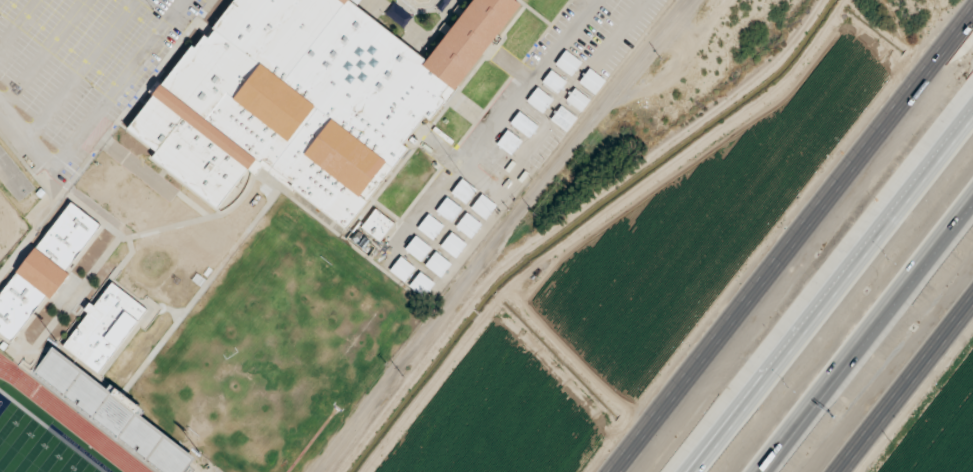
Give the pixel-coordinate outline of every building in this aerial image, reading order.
[(407,148),(402,144),(423,117),(427,121),(516,5),(510,0),(469,0),(423,59),(345,0),(231,0),(209,28),(211,30),(205,38),(202,35),(192,49),(189,47),(126,128),(156,152),(153,156),(215,205),(245,166),(254,173),(261,165),(344,230),(407,148)] [(536,125),(517,111),(508,123),(526,137),(536,125)] [(520,141),(506,130),(495,143),(509,155),(520,141)] [(532,168),(518,156),(507,170),(521,182),(532,168)] [(475,190),(461,178),(450,192),(464,204),(475,190)] [(495,205),(480,193),(469,207),(483,219),(495,205)] [(460,208),(446,197),(435,210),(449,222),(460,208)] [(8,342),(0,336),(0,288),(68,201),(99,224),(63,271),(68,274),(48,299),(44,296),(8,342)] [(392,222),(374,208),(359,227),(378,241),(392,222)] [(480,224),(466,213),(454,226),(469,238),(480,224)] [(441,225),(427,214),(416,227),(430,239),(441,225)] [(464,244),(450,232),(439,246),(453,257),(464,244)] [(429,247),(415,235),(404,249),(418,261),(429,247)] [(449,263),(435,252),(424,265),(438,277),(449,263)] [(413,268),(399,256),(388,270),(402,282),(413,268)] [(432,283),(418,272),(407,285),(421,297),(432,283)] [(144,309),(110,283),(93,306),(88,302),(83,309),(88,313),(63,345),(97,371),(144,309)] [(34,366),(44,383),(67,371),(57,353),(34,366)]
